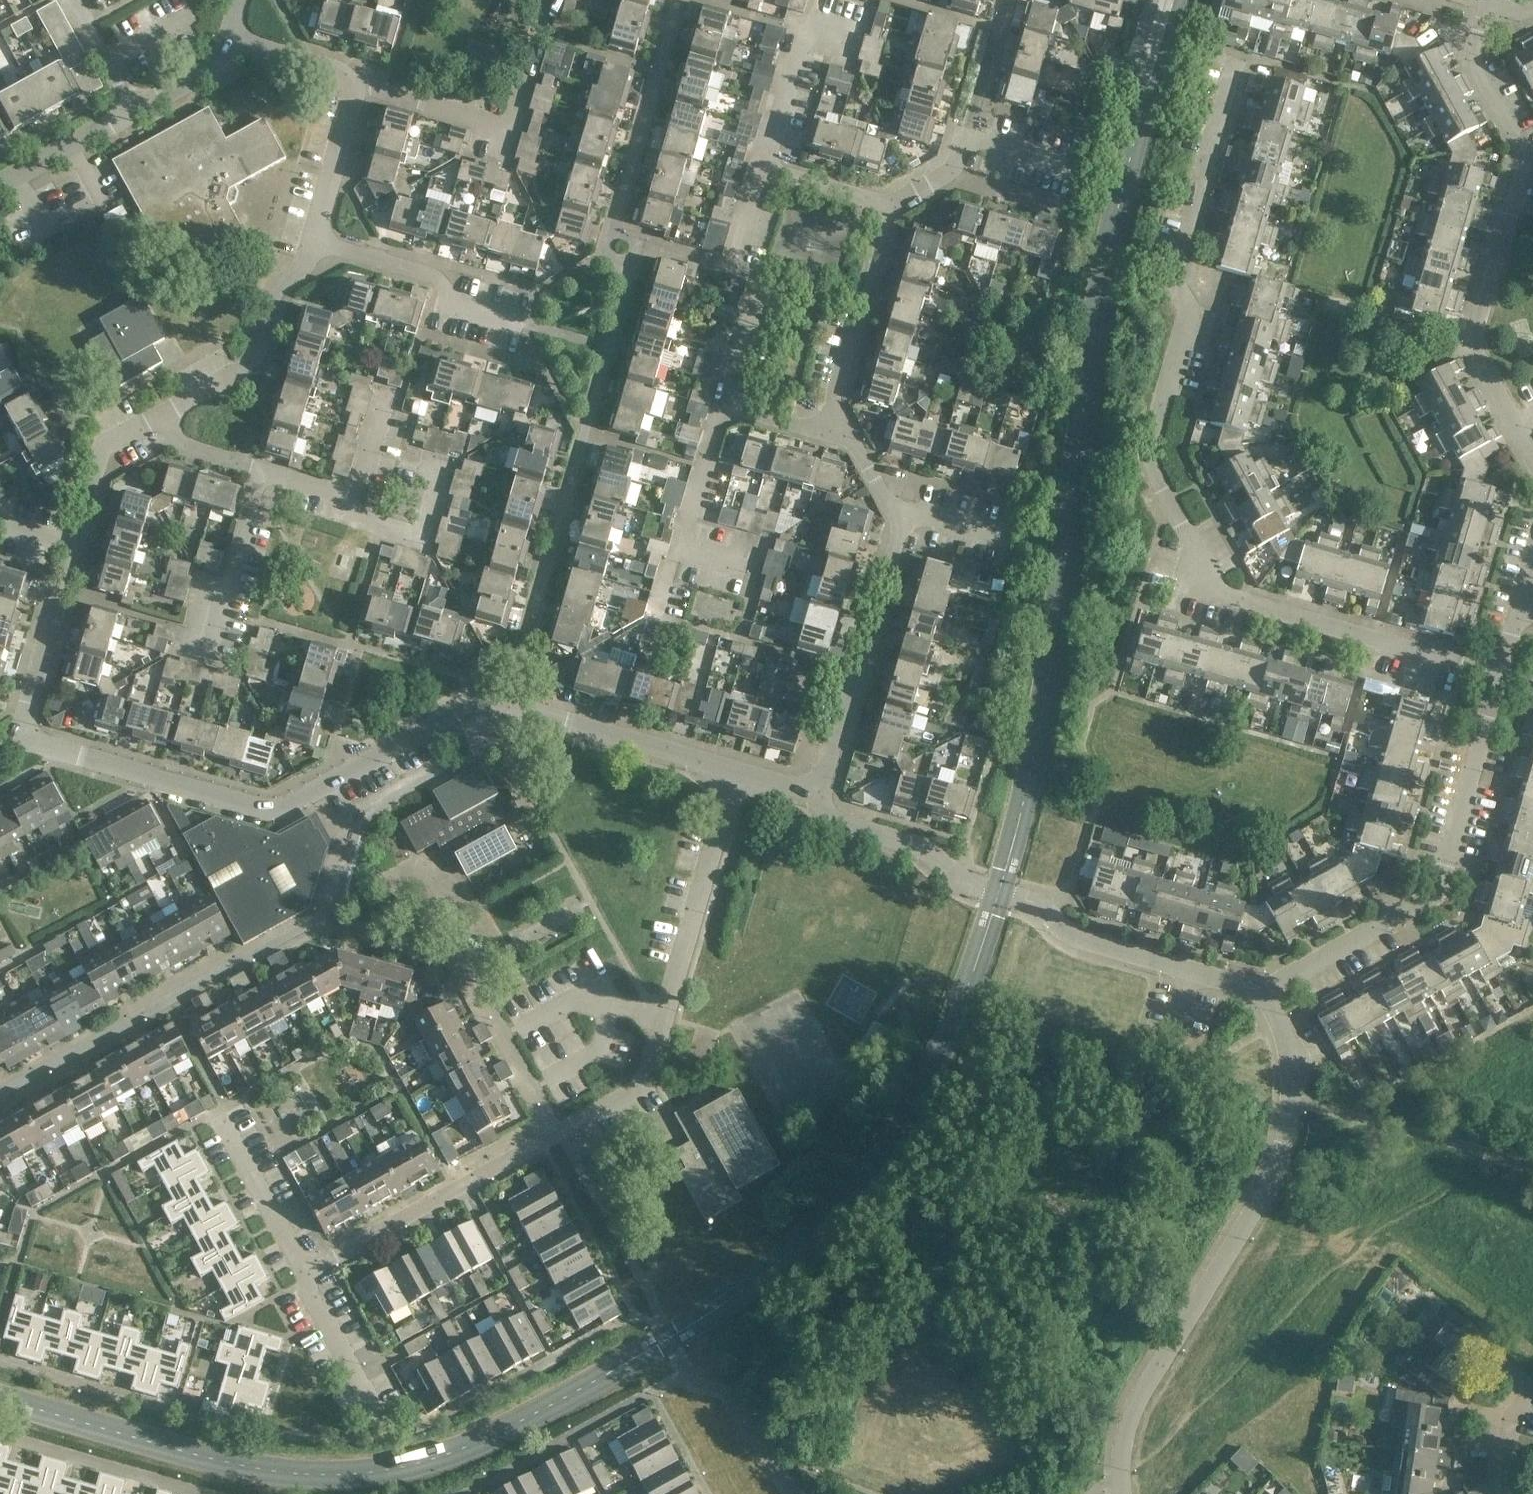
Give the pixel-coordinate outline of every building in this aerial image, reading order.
[(326,2),(318,31),(343,38),(344,34),(343,34),(350,9),(335,5),(337,0),(325,0),(326,2)] [(564,8),(574,11),(577,0),(566,0),(564,8)] [(616,24),(646,32),(649,21),(644,20),(648,6),(626,0),(611,0),(605,20),(616,24)] [(748,4),(747,9),(758,12),(761,0),(736,0),(748,4)] [(774,5),(786,9),(789,0),(776,0),(774,5)] [(786,9),(804,14),(808,0),(789,0),(786,9)] [(945,8),(975,17),(979,3),(984,4),(985,0),(947,0),(945,8)] [(1063,9),(1070,22),(1075,19),(1078,9),(1092,13),(1096,0),(1070,0),(1068,6),(1063,9)] [(1092,13),(1109,18),(1107,28),(1120,32),(1123,21),(1118,20),(1124,0),(1096,0),(1092,13)] [(1221,7),(1232,11),(1229,24),(1238,26),(1246,0),(1223,0),(1221,7)] [(1238,26),(1248,29),(1252,16),(1263,20),(1268,0),(1246,0),(1238,26)] [(1263,20),(1274,23),(1270,36),(1280,38),(1291,0),(1268,0),(1263,20)] [(1280,38),(1290,41),(1293,29),(1304,32),(1314,0),(1291,0),(1280,38)] [(1304,32),(1316,35),(1312,48),(1321,51),(1335,3),(1324,0),(1314,0),(1304,32)] [(1346,6),(1335,3),(1321,51),(1331,54),(1335,41),(1346,44),(1359,0),(1348,0),(1346,6)] [(1346,44),(1357,47),(1353,60),(1363,63),(1377,15),(1366,12),(1369,0),(1359,0),(1346,44)] [(57,1),(37,12),(42,23),(62,12),(57,1)] [(733,15),(690,3),(686,18),(695,21),(692,30),(721,39),(726,24),(731,26),(733,15)] [(1020,29),(1025,30),(1025,29),(1050,36),(1054,22),(1064,25),(1070,22),(1063,9),(1058,12),(1028,3),(1020,29)] [(351,4),(350,9),(343,34),(344,34),(343,38),(355,42),(366,46),(375,16),(360,12),(361,7),(351,4)] [(1402,8),(1391,5),(1388,18),(1377,15),(1363,63),(1372,66),(1376,53),(1399,59),(1414,40),(1395,34),(1402,8)] [(574,11),(564,8),(561,20),(560,20),(560,21),(570,23),(574,11)] [(62,12),(42,23),(48,32),(68,21),(62,12)] [(887,16),(877,13),(873,25),(884,28),(887,16)] [(958,23),(928,14),(921,39),(955,49),(958,38),(954,36),(958,23)] [(389,20),(375,16),(366,46),(377,49),(379,44),(393,48),(401,18),(390,15),(389,20)] [(33,30),(27,18),(19,22),(25,34),(33,30)] [(68,21),(48,32),(53,42),(73,31),(68,21)] [(1127,21),(1122,40),(1126,42),(1131,22),(1127,21)] [(25,34),(19,22),(11,27),(18,38),(25,34)] [(646,32),(616,24),(612,38),(608,37),(605,48),(634,56),(638,42),(643,43),(646,32)] [(884,28),(873,25),(870,37),(880,40),(884,28)] [(1215,28),(1211,40),(1233,46),(1236,34),(1215,28)] [(1025,29),(1025,30),(1021,43),(1017,41),(1014,52),(1043,61),(1048,46),(1052,48),(1055,37),(1050,36),(1025,29)] [(721,39),(692,30),(689,41),(694,43),(690,56),(719,65),(722,55),(717,54),(721,39)] [(73,31),(53,42),(58,52),(78,41),(73,31)] [(1528,36),(1519,41),(1525,53),(1515,59),(1532,92),(1532,46),(1528,36)] [(768,39),(764,51),(774,54),(778,42),(768,39)] [(955,49),(921,39),(914,63),(943,72),(947,59),(952,60),(955,49)] [(1423,57),(1414,40),(1399,59),(1410,79),(1398,86),(1403,94),(1446,70),(1441,60),(1452,54),(1447,44),(1423,57)] [(78,41),(58,52),(63,61),(64,62),(84,50),(78,41)] [(549,43),(540,73),(545,75),(555,77),(560,79),(569,49),(549,43)] [(63,61),(45,71),(64,105),(82,95),(89,92),(91,95),(104,88),(89,61),(84,50),(64,62),(63,61)] [(774,54),(764,51),(761,64),(771,67),(774,54)] [(1043,61),(1014,52),(1010,64),(1015,65),(1011,77),(1011,78),(1036,85),(1041,87),(1044,77),(1039,75),(1043,61)] [(719,65),(690,56),(686,69),(681,68),(678,79),(708,87),(712,73),(717,75),(719,65)] [(607,60),(596,57),(592,70),(602,73),(597,89),(597,90),(627,99),(634,74),(605,65),(607,60)] [(64,105),(45,71),(38,58),(29,63),(36,76),(27,81),(46,115),(64,105)] [(1110,59),(1106,75),(1115,77),(1120,62),(1110,59)] [(863,61),(863,62),(859,74),(869,76),(873,64),(863,61)] [(943,72),(914,63),(911,74),(916,75),(912,89),(942,97),(945,87),(940,85),(943,72)] [(883,67),(873,64),(869,76),(879,79),(883,67)] [(1072,83),(1082,86),(1086,73),(1076,70),(1072,83)] [(1452,80),(1446,70),(1403,94),(1407,103),(1419,96),(1425,107),(1468,83),(1464,74),(1452,80)] [(841,73),(839,83),(851,87),(854,77),(841,73)] [(1096,76),(1086,73),(1082,86),(1092,88),(1096,76)] [(1360,73),(1357,83),(1369,86),(1372,76),(1360,73)] [(555,77),(545,75),(541,87),(551,90),(555,77)] [(1007,76),(999,101),(1028,109),(1026,115),(1037,118),(1037,117),(1041,105),(1031,102),(1036,85),(1011,78),(1011,77),(1007,76)] [(1304,89),(1257,76),(1254,86),(1267,90),(1264,101),(1311,114),(1314,105),(1301,101),(1304,89)] [(708,87),(678,79),(675,90),(679,91),(676,104),(706,113),(708,103),(704,102),(708,87)] [(46,115),(27,81),(9,91),(28,125),(46,115)] [(851,87),(839,83),(836,93),(848,96),(851,87)] [(1473,91),(1468,83),(1425,107),(1430,117),(1419,124),(1424,132),(1467,108),(1461,98),(1473,91)] [(754,87),(750,99),(760,102),(764,90),(754,87)] [(593,88),(585,113),(615,121),(619,108),(624,109),(627,99),(597,90),(597,89),(593,88)] [(942,97),(912,89),(908,103),(903,102),(900,112),(904,114),(905,113),(929,121),(930,120),(933,107),(938,108),(942,97)] [(9,91),(0,96),(0,116),(10,135),(28,125),(9,91)] [(530,109),(535,111),(544,114),(549,116),(553,103),(532,98),(530,109)] [(760,102),(750,99),(747,112),(757,114),(760,102)] [(1311,114),(1264,101),(1260,112),(1247,108),(1244,118),(1292,132),(1295,120),(1308,124),(1311,114)] [(706,113),(676,104),(672,118),(667,116),(664,127),(699,137),(706,113)] [(1041,105),(1037,117),(1044,119),(1048,107),(1041,105)] [(419,116),(389,108),(385,122),(380,120),(377,131),(407,140),(411,126),(416,127),(419,116)] [(1473,118),(1467,108),(1424,132),(1428,141),(1440,135),(1451,155),(1476,152),(1466,134),(1489,121),(1484,111),(1473,118)] [(209,109),(144,144),(112,161),(166,259),(168,257),(170,260),(160,266),(165,277),(200,258),(194,247),(199,244),(211,266),(251,244),(230,206),(229,206),(226,201),(229,190),(235,187),(286,159),(264,120),(226,141),(209,109)] [(544,114),(535,111),(531,123),(541,126),(544,114)] [(615,121),(585,113),(583,123),(587,124),(583,139),(613,147),(620,122),(615,121)] [(905,113),(904,114),(900,128),(891,125),(886,128),(893,141),(898,138),(927,147),(935,121),(930,120),(929,121),(905,113)] [(0,116),(0,141),(10,135),(0,116)] [(825,121),(815,117),(806,147),(820,151),(818,156),(830,159),(838,130),(824,125),(825,121)] [(1292,132),(1244,118),(1242,128),(1255,131),(1252,143),(1299,156),(1301,147),(1289,143),(1292,132)] [(841,119),(838,130),(830,159),(841,162),(842,158),(855,161),(856,161),(863,136),(864,137),(865,133),(855,130),(857,123),(841,119)] [(1079,123),(1077,128),(1087,131),(1089,122),(1083,120),(1079,123)] [(541,126),(531,123),(527,136),(537,138),(541,126)] [(699,137),(664,127),(661,138),(665,140),(662,153),(692,162),(699,137)] [(893,141),(886,128),(880,131),(877,141),(864,137),(863,136),(856,161),(855,161),(854,166),(879,174),(887,144),(893,141)] [(407,140),(377,131),(374,142),(379,144),(375,156),(375,157),(400,165),(404,167),(408,156),(415,158),(419,143),(407,140)] [(574,153),(571,161),(606,171),(613,147),(583,139),(571,136),(567,151),(574,153)] [(740,136),(736,149),(746,151),(750,139),(740,136)] [(440,150),(449,153),(453,140),(443,137),(440,150)] [(463,143),(453,140),(449,153),(459,155),(463,143)] [(1299,156),(1252,143),(1248,154),(1236,150),(1233,160),(1280,173),(1283,162),(1296,166),(1299,156)] [(521,160),(530,162),(535,164),(539,152),(518,147),(516,158),(521,160)] [(746,151),(736,149),(733,160),(743,163),(746,151)] [(1471,171),(1476,152),(1451,155),(1445,177),(1432,173),(1429,183),(1477,197),(1480,186),(1493,189),(1496,179),(1471,171)] [(692,162),(662,153),(658,166),(654,165),(650,176),(680,184),(684,170),(689,172),(692,162)] [(393,189),(395,194),(408,187),(406,182),(396,179),(400,165),(375,157),(375,156),(370,155),(363,181),(393,189)] [(530,162),(521,160),(517,172),(527,175),(530,162)] [(1280,173),(1233,160),(1230,170),(1243,174),(1240,185),(1287,198),(1289,189),(1277,185),(1280,173)] [(463,161),(462,164),(460,171),(472,175),(475,165),(463,161)] [(606,171),(571,161),(568,172),(573,173),(569,187),(599,196),(606,171)] [(540,165),(535,164),(530,162),(527,175),(537,178),(540,165)] [(1475,165),(1473,172),(1481,174),(1483,167),(1475,165)] [(472,175),(460,171),(457,181),(469,185),(472,175)] [(499,172),(496,181),(508,185),(511,175),(499,172)] [(680,184),(650,176),(647,187),(652,188),(648,201),(648,202),(673,209),(673,210),(678,211),(681,201),(676,199),(680,184)] [(508,185),(496,181),(493,192),(505,195),(508,185)] [(1477,197),(1429,183),(1427,193),(1440,196),(1439,199),(1436,208),(1484,221),(1486,212),(1474,208),(1477,197)] [(726,184),(723,197),(732,200),(736,187),(726,184)] [(1287,198),(1240,185),(1236,196),(1223,192),(1221,202),(1268,216),(1271,205),(1284,208),(1287,198)] [(412,193),(408,187),(395,194),(399,200),(390,229),(415,236),(423,207),(409,203),(412,193)] [(599,196),(569,187),(565,201),(560,200),(557,211),(562,212),(562,211),(587,219),(587,218),(591,206),(596,207),(599,196)] [(732,200),(723,197),(719,209),(729,212),(732,200)] [(644,200),(637,225),(665,233),(664,239),(674,242),(678,229),(668,226),(673,210),(673,209),(648,202),(648,201),(644,200)] [(424,202),(423,207),(415,236),(426,239),(427,235),(440,239),(449,209),(424,202)] [(1268,216),(1221,202),(1218,212),(1231,216),(1228,226),(1275,240),(1277,230),(1265,227),(1268,216)] [(951,233),(946,236),(953,249),(959,246),(962,236),(975,240),(976,240),(983,216),(984,216),(985,211),(960,204),(951,233)] [(1484,221),(1436,208),(1433,219),(1420,215),(1418,225),(1465,238),(1468,227),(1481,231),(1484,221)] [(459,212),(449,209),(440,239),(454,243),(452,247),(463,250),(472,221),(458,217),(459,212)] [(562,211),(562,212),(558,226),(549,223),(543,227),(550,239),(555,236),(585,245),(592,220),(587,218),(587,219),(562,211)] [(997,220),(984,216),(983,216),(976,240),(975,240),(974,245),(999,252),(1009,218),(998,215),(997,220)] [(1020,221),(1009,218),(999,252),(1024,259),(1025,254),(1032,230),(1031,229),(1019,226),(1020,221)] [(486,225),(472,221),(463,250),(474,253),(475,249),(489,253),(497,223),(488,220),(486,225)] [(711,220),(703,249),(722,254),(730,225),(711,220)] [(522,230),(497,223),(489,253),(502,256),(501,261),(512,264),(520,235),(521,235),(522,230)] [(1032,225),(1031,229),(1032,230),(1025,254),(1041,259),(1039,269),(1052,273),(1055,262),(1050,260),(1058,232),(1032,225)] [(1465,238),(1418,225),(1415,234),(1428,238),(1425,249),(1472,263),(1474,253),(1462,249),(1465,238)] [(1275,240),(1228,226),(1224,237),(1212,234),(1209,243),(1256,257),(1259,246),(1272,250),(1275,240)] [(550,239),(543,227),(538,229),(535,239),(521,235),(520,235),(512,264),(537,271),(545,242),(550,239)] [(911,230),(904,255),(934,263),(938,249),(948,252),(953,249),(946,236),(941,239),(911,230)] [(1256,257),(1209,243),(1206,253),(1219,257),(1216,268),(1252,279),(1252,278),(1263,282),(1263,281),(1266,272),(1253,268),(1256,257)] [(1472,263),(1425,249),(1422,260),(1408,256),(1406,266),(1453,280),(1456,269),(1469,272),(1472,263)] [(934,263),(904,255),(901,266),(906,267),(902,281),(932,289),(939,264),(934,263)] [(571,257),(564,261),(568,267),(575,264),(571,257)] [(686,268),(657,260),(649,286),(654,287),(654,286),(679,293),(680,292),(684,277),(694,279),(698,266),(688,263),(686,268)] [(1453,280),(1406,266),(1403,276),(1416,279),(1413,290),(1460,304),(1463,294),(1450,291),(1453,280)] [(1252,278),(1252,279),(1249,289),(1236,286),(1233,295),(1280,309),(1283,298),(1296,301),(1299,291),(1284,287),(1263,281),(1263,282),(1252,278)] [(343,310),(338,313),(345,325),(350,322),(353,313),(367,317),(368,317),(375,292),(376,292),(377,288),(352,280),(343,310)] [(991,280),(988,290),(1001,293),(1003,284),(991,280)] [(932,289),(902,281),(898,294),(894,292),(891,304),(920,312),(924,298),(929,299),(932,289)] [(654,286),(654,287),(651,300),(646,298),(643,309),(672,317),(677,303),(682,304),(684,294),(680,292),(679,293),(654,286)] [(401,294),(377,288),(376,292),(375,292),(368,317),(367,317),(366,322),(377,325),(378,320),(392,324),(401,294)] [(411,297),(401,294),(392,324),(407,328),(405,333),(416,336),(428,292),(413,288),(411,297)] [(1001,293),(988,290),(985,300),(998,304),(1001,293)] [(1460,304),(1413,290),(1409,302),(1397,298),(1394,308),(1441,322),(1444,310),(1457,314),(1460,304)] [(722,292),(718,303),(738,308),(741,297),(722,292)] [(1280,309),(1233,295),(1230,305),(1243,309),(1240,320),(1287,333),(1290,324),(1277,319),(1280,309)] [(165,339),(142,297),(100,320),(107,333),(89,342),(115,390),(154,368),(145,351),(165,339)] [(956,309),(966,312),(970,300),(960,297),(956,309)] [(1017,298),(1014,307),(1023,310),(1026,301),(1017,298)] [(980,303),(970,300),(966,312),(976,315),(980,303)] [(920,312),(891,304),(887,314),(892,316),(888,329),(918,337),(921,328),(916,326),(920,312)] [(296,332),(301,334),(301,333),(326,340),(330,326),(339,329),(345,325),(338,313),(333,316),(303,307),(296,332)] [(672,317),(643,309),(636,333),(670,343),(673,333),(668,332),(672,317)] [(719,317),(715,330),(726,333),(729,321),(719,317)] [(1287,333),(1240,320),(1237,331),(1224,327),(1221,337),(1268,350),(1271,339),(1284,343),(1287,333)] [(959,337),(969,339),(973,327),(962,324),(959,337)] [(918,337),(888,329),(885,342),(880,341),(877,352),(906,360),(910,346),(915,347),(918,337)] [(726,333),(715,330),(712,342),(722,345),(726,333)] [(301,333),(301,334),(297,346),(292,345),(289,356),(319,365),(323,350),(328,351),(331,341),(326,340),(301,333)] [(670,343),(636,333),(629,358),(659,366),(663,352),(667,353),(670,343)] [(1268,350),(1221,337),(1218,346),(1231,350),(1228,361),(1275,375),(1278,365),(1265,361),(1268,350)] [(18,368),(5,345),(0,348),(0,378),(18,368)] [(698,351),(690,375),(701,378),(712,381),(715,369),(720,371),(724,358),(698,351)] [(906,360),(877,352),(873,363),(878,364),(875,377),(875,378),(899,385),(904,387),(907,376),(911,378),(915,363),(906,360)] [(319,365),(289,356),(286,367),(290,368),(287,382),(317,390),(320,380),(315,379),(319,365)] [(383,357),(380,367),(393,371),(395,361),(383,357)] [(939,370),(949,372),(952,360),(943,357),(939,370)] [(659,366),(629,358),(626,369),(631,370),(627,383),(656,392),(659,382),(654,380),(659,366)] [(962,363),(952,360),(949,372),(959,375),(962,363)] [(1464,369),(1459,360),(1416,383),(1422,394),(1410,401),(1415,410),(1458,386),(1452,375),(1464,369)] [(1275,375),(1228,361),(1225,373),(1212,368),(1209,378),(1256,392),(1260,381),(1273,384),(1275,375)] [(449,367),(435,363),(427,391),(433,393),(431,400),(450,405),(453,395),(461,365),(450,362),(449,367)] [(472,369),(461,365),(453,395),(467,399),(466,404),(476,407),(484,377),(471,373),(472,369)] [(393,371),(380,367),(377,377),(390,381),(393,371)] [(18,368),(0,378),(0,407),(26,393),(19,381),(23,378),(18,368)] [(348,387),(358,389),(361,377),(351,374),(348,387)] [(892,409),(895,415),(908,408),(905,402),(895,399),(899,385),(875,378),(875,377),(870,375),(863,401),(892,409)] [(497,381),(484,377),(476,407),(501,414),(502,409),(501,409),(510,379),(499,376),(497,381)] [(371,380),(361,377),(358,389),(368,392),(371,380)] [(711,381),(701,378),(698,390),(708,393),(711,381)] [(1256,392),(1209,378),(1206,388),(1219,392),(1216,403),(1263,416),(1266,407),(1253,403),(1256,392)] [(535,387),(510,379),(501,409),(502,409),(516,413),(513,422),(516,428),(529,421),(526,416),(535,387)] [(962,381),(961,384),(959,391),(971,395),(974,385),(962,381)] [(317,390),(287,382),(283,395),(278,393),(275,404),(305,413),(309,399),(314,400),(317,390)] [(656,392),(627,383),(623,396),(618,395),(615,406),(645,414),(645,415),(649,416),(656,392)] [(1463,396),(1458,386),(1415,410),(1420,418),(1431,412),(1437,422),(1480,398),(1475,389),(1463,396)] [(927,394),(917,391),(916,403),(925,398),(927,394)] [(971,395),(959,391),(956,401),(968,405),(971,395)] [(1010,395),(998,391),(995,402),(1007,405),(1010,395)] [(26,393),(0,407),(0,410),(4,416),(8,414),(15,427),(42,412),(37,402),(32,405),(26,393)] [(1011,397),(1008,408),(1017,411),(1020,400),(1011,397)] [(1485,407),(1480,398),(1437,422),(1442,432),(1431,439),(1436,447),(1479,423),(1473,413),(1485,407)] [(925,400),(916,405),(924,413),(927,403),(925,400)] [(690,401),(687,413),(691,414),(688,426),(698,429),(701,417),(706,418),(709,407),(690,401)] [(1263,416),(1216,403),(1213,414),(1199,410),(1197,421),(1222,428),(1217,447),(1241,445),(1248,422),(1260,426),(1263,416)] [(317,416),(305,413),(275,404),(272,415),(277,416),(273,430),(298,437),(298,438),(303,439),(306,428),(313,430),(317,416)] [(645,414),(615,406),(608,431),(637,439),(635,444),(646,447),(650,434),(640,431),(645,415),(645,414)] [(911,413),(908,408),(895,415),(898,420),(889,450),(914,457),(923,427),(922,427),(908,422),(911,413)] [(48,422),(42,412),(15,427),(22,440),(18,443),(23,452),(28,449),(27,449),(50,437),(50,436),(43,424),(48,422)] [(351,413),(348,425),(358,428),(361,416),(351,413)] [(531,426),(529,421),(516,428),(518,434),(528,437),(524,451),(554,460),(561,435),(531,426)] [(923,422),(922,427),(923,427),(914,457),(925,460),(927,455),(940,459),(948,429),(923,422)] [(1484,434),(1479,423),(1436,447),(1440,456),(1452,450),(1463,470),(1488,467),(1478,450),(1501,437),(1496,427),(1484,434)] [(678,424),(675,437),(699,444),(702,431),(698,429),(697,430),(678,424)] [(358,428),(348,425),(344,437),(354,440),(358,428)] [(268,428),(261,453),(290,462),(289,467),(299,470),(303,457),(293,454),(298,438),(298,437),(273,430),(268,428)] [(415,430),(412,440),(424,444),(423,448),(436,452),(442,433),(428,429),(427,434),(415,430)] [(957,432),(948,429),(940,459),(953,463),(951,468),(962,471),(971,441),(956,436),(957,432)] [(442,433),(436,452),(449,456),(450,451),(449,451),(452,441),(465,444),(468,435),(455,431),(454,436),(442,433)] [(54,434),(50,436),(50,437),(27,449),(28,449),(36,464),(27,469),(34,482),(43,477),(40,472),(67,457),(54,434)] [(473,436),(468,453),(489,440),(473,436)] [(774,446),(748,438),(740,467),(735,465),(731,476),(745,480),(748,470),(764,475),(765,475),(772,450),(773,450),(774,446)] [(985,445),(971,441),(962,471),(973,474),(974,469),(987,473),(988,473),(995,448),(996,448),(997,443),(986,440),(985,445)] [(465,444),(452,441),(449,451),(450,451),(462,455),(465,444)] [(1012,453),(996,448),(995,448),(988,473),(987,473),(986,478),(1011,485),(1020,456),(1025,457),(1028,447),(1015,443),(1012,453)] [(1252,465),(1241,445),(1217,447),(1227,465),(1203,478),(1208,487),(1220,481),(1226,491),(1269,467),(1264,458),(1252,465)] [(334,469),(350,474),(356,452),(336,447),(333,456),(337,457),(334,469)] [(632,455),(604,447),(596,472),(626,481),(626,480),(630,466),(640,469),(644,455),(633,452),(632,455)] [(520,449),(513,474),(543,483),(547,470),(551,471),(554,460),(524,451),(520,449)] [(785,454),(773,450),(772,450),(765,475),(764,475),(763,480),(773,482),(775,478),(789,482),(798,452),(787,449),(785,454)] [(809,456),(798,452),(789,482),(803,486),(802,491),(813,494),(814,489),(813,489),(820,464),(808,460),(809,456)] [(652,456),(648,467),(665,472),(668,460),(652,456)] [(821,459),(820,464),(813,489),(814,489),(828,493),(825,502),(828,508),(841,501),(838,496),(847,466),(821,459)] [(465,460),(461,471),(461,472),(471,475),(475,463),(465,460)] [(1305,460),(1296,465),(1301,474),(1310,469),(1305,460)] [(485,466),(475,463),(471,475),(481,478),(485,466)] [(162,495),(157,498),(164,511),(169,507),(172,497),(186,501),(187,502),(194,477),(195,477),(196,472),(171,465),(162,495)] [(1269,467),(1226,491),(1231,501),(1220,508),(1225,516),(1268,492),(1268,493),(1280,486),(1279,485),(1278,486),(1273,476),(1274,476),(1269,467)] [(1482,486),(1488,467),(1463,470),(1457,492),(1444,489),(1442,497),(1489,512),(1492,501),(1505,504),(1508,494),(1482,486)] [(626,481),(596,472),(593,483),(598,484),(594,497),(624,506),(631,481),(626,480),(626,481)] [(543,483),(513,474),(510,484),(514,485),(510,499),(540,508),(543,497),(539,496),(543,483)] [(686,480),(666,474),(662,487),(682,492),(686,480)] [(207,481),(195,477),(194,477),(187,502),(186,501),(185,506),(195,509),(197,504),(211,509),(220,479),(209,476),(207,481)] [(231,482),(220,479),(211,509),(225,513),(224,518),(235,521),(243,491),(229,487),(231,482)] [(379,510),(385,489),(371,485),(365,506),(379,510)] [(682,492),(662,487),(658,499),(679,505),(682,492)] [(115,517),(119,519),(120,518),(145,525),(145,524),(149,511),(158,514),(164,511),(157,498),(152,500),(122,492),(115,517)] [(1273,502),(1268,493),(1268,492),(1225,516),(1229,525),(1241,519),(1247,529),(1290,505),(1285,496),(1273,502)] [(454,496),(451,508),(461,511),(464,499),(454,496)] [(624,506),(594,497),(590,511),(586,509),(582,520),(612,529),(616,514),(621,516),(624,506)] [(1489,512),(1442,497),(1438,508),(1451,511),(1448,523),(1495,536),(1498,526),(1486,523),(1489,512)] [(540,508),(510,499),(506,514),(502,513),(499,523),(529,531),(533,518),(537,519),(540,508)] [(843,506),(841,501),(828,508),(831,514),(841,516),(837,530),(836,531),(866,540),(873,515),(843,506)] [(665,504),(662,517),(672,519),(675,507),(665,504)] [(1295,514),(1290,505),(1247,529),(1252,539),(1241,546),(1246,555),(1269,542),(1279,560),(1294,541),(1283,520),(1295,514)] [(461,511),(451,508),(447,520),(457,523),(461,511)] [(735,514),(721,511),(718,524),(731,527),(735,514)] [(767,511),(765,521),(777,525),(780,515),(767,511)] [(653,528),(650,540),(669,545),(673,533),(668,532),(672,519),(662,517),(658,529),(653,528)] [(120,518),(119,519),(116,531),(111,530),(108,541),(137,550),(142,535),(147,536),(150,526),(145,524),(145,525),(120,518)] [(612,529),(582,520),(579,532),(584,533),(580,546),(610,554),(613,545),(608,543),(612,529)] [(777,525),(765,521),(762,531),(774,535),(777,525)] [(529,531),(499,523),(496,532),(501,534),(496,548),(527,557),(530,546),(525,544),(529,531)] [(1495,536),(1448,523),(1445,534),(1432,530),(1429,540),(1476,553),(1480,542),(1493,546),(1495,536)] [(832,529),(825,554),(855,563),(858,550),(863,551),(866,540),(836,531),(837,530),(832,529)] [(463,539),(438,532),(435,544),(440,545),(440,544),(450,547),(460,550),(463,539)] [(1316,547),(1294,541),(1279,560),(1299,565),(1291,591),(1301,594),(1305,581),(1316,584),(1330,537),(1320,534),(1316,547)] [(1409,535),(1406,547),(1414,549),(1417,538),(1409,535)] [(1339,540),(1330,537),(1316,584),(1328,587),(1324,600),(1333,603),(1346,556),(1335,552),(1339,540)] [(650,540),(646,552),(651,553),(648,565),(658,568),(661,556),(666,557),(669,545),(650,540)] [(777,540),(774,552),(773,553),(783,556),(787,543),(777,540)] [(1476,553),(1429,540),(1427,549),(1439,553),(1436,564),(1483,578),(1486,568),(1473,565),(1476,553)] [(137,550),(108,541),(105,552),(110,553),(106,566),(130,574),(135,575),(138,565),(133,564),(137,550)] [(202,542),(199,551),(211,555),(214,545),(202,542)] [(797,546),(787,543),(783,556),(793,558),(797,546)] [(440,544),(440,545),(436,557),(447,560),(450,547),(440,544)] [(395,549),(382,546),(379,556),(392,560),(395,549)] [(610,554),(580,546),(576,559),(572,558),(568,569),(603,579),(610,554)] [(1357,559),(1346,556),(1333,603),(1343,606),(1347,593),(1358,596),(1371,549),(1361,546),(1357,559)] [(460,550),(450,547),(447,560),(457,563),(460,550)] [(527,557),(496,548),(492,562),(488,561),(485,571),(515,580),(519,566),(523,568),(527,557)] [(1381,552),(1371,549),(1358,596),(1369,600),(1365,612),(1375,615),(1389,568),(1377,565),(1381,552)] [(211,555),(199,551),(196,561),(208,565),(211,555)] [(855,563),(825,554),(822,564),(827,565),(822,579),(852,588),(855,577),(851,576),(855,563)] [(419,556),(416,566),(429,570),(432,560),(419,556)] [(167,571),(170,572),(177,574),(180,562),(170,559),(167,571)] [(951,568),(923,560),(916,585),(945,593),(950,577),(960,580),(964,566),(953,563),(951,568)] [(0,562),(0,595),(19,601),(24,602),(31,577),(2,568),(3,563),(0,562)] [(190,565),(180,562),(177,574),(187,577),(190,565)] [(633,563),(631,572),(643,576),(646,567),(633,563)] [(101,564),(94,590),(123,599),(121,604),(132,607),(136,593),(126,590),(130,574),(106,566),(101,564)] [(764,564),(761,575),(767,576),(763,589),(773,592),(777,579),(781,580),(784,569),(764,564)] [(1483,578),(1436,564),(1433,575),(1420,572),(1417,581),(1465,595),(1468,584),(1481,588),(1483,578)] [(658,568),(648,565),(644,578),(654,580),(658,568)] [(429,570),(416,566),(413,577),(426,580),(429,570)] [(603,579),(568,569),(565,580),(570,581),(566,594),(596,603),(603,579)] [(515,580),(485,571),(478,596),(482,597),(512,605),(516,594),(511,593),(515,580)] [(187,577),(177,574),(170,572),(162,597),(183,603),(189,582),(186,581),(187,577)] [(802,600),(811,603),(841,611),(845,598),(849,599),(852,588),(822,579),(809,576),(802,600)] [(1465,595),(1417,581),(1415,591),(1428,595),(1425,606),(1471,619),(1474,610),(1462,606),(1465,595)] [(945,593),(916,585),(913,596),(918,597),(914,611),(943,619),(950,594),(945,593)] [(773,592),(763,589),(759,601),(769,604),(773,592)] [(379,597),(368,594),(358,628),(383,636),(392,606),(378,602),(379,597)] [(596,603),(566,594),(562,608),(558,606),(554,617),(584,626),(589,628),(596,603)] [(17,626),(20,615),(15,614),(19,601),(0,595),(0,621),(17,626)] [(473,595),(469,608),(463,611),(470,624),(475,621),(505,630),(512,605),(482,597),(478,596),(473,595)] [(429,606),(428,611),(418,608),(409,638),(422,642),(421,646),(432,649),(441,620),(443,615),(444,611),(447,602),(438,599),(429,606)] [(624,611),(634,614),(637,601),(627,599),(624,611)] [(647,604),(637,601),(634,614),(643,617),(647,604)] [(841,611),(811,603),(804,627),(838,637),(842,626),(837,624),(841,611)] [(406,610),(392,606),(383,636),(394,639),(396,634),(409,638),(418,608),(408,605),(406,610)] [(124,615),(94,606),(90,620),(86,619),(83,629),(112,638),(116,624),(121,625),(124,615)] [(1471,619),(1425,606),(1421,617),(1408,613),(1405,624),(1452,637),(1456,625),(1468,629),(1471,619)] [(458,615),(444,611),(443,615),(441,620),(432,649),(457,657),(465,627),(470,624),(463,611),(458,614),(458,615)] [(943,619),(914,611),(910,624),(905,623),(902,633),(931,642),(935,628),(940,629),(943,619)] [(1386,614),(1384,622),(1396,625),(1398,618),(1386,614)] [(1169,619),(1159,616),(1155,629),(1143,625),(1130,672),(1140,675),(1144,662),(1155,666),(1169,619)] [(584,626),(554,617),(547,642),(577,651),(580,656),(592,649),(589,643),(580,640),(584,626)] [(989,619),(986,631),(995,634),(999,622),(989,619)] [(1178,622),(1169,619),(1155,666),(1166,669),(1162,682),(1172,685),(1186,638),(1175,635),(1178,622)] [(17,626),(0,621),(0,647),(5,649),(10,650),(13,637),(17,626)] [(647,622),(646,624),(644,632),(656,636),(659,626),(647,622)] [(762,628),(752,625),(749,638),(759,640),(762,628)] [(260,627),(256,640),(267,643),(270,630),(260,627)] [(838,637),(804,627),(797,651),(827,660),(831,646),(835,647),(838,637)] [(685,628),(683,633),(681,638),(694,642),(697,632),(685,628)] [(1211,631),(1201,628),(1197,641),(1186,638),(1172,685),(1182,688),(1185,674),(1196,678),(1211,631)] [(112,638),(83,629),(79,641),(84,642),(81,654),(81,655),(105,663),(110,665),(113,654),(108,652),(112,638)] [(995,634),(986,631),(982,643),(992,646),(995,634)] [(1220,634),(1211,631),(1196,678),(1208,681),(1204,694),(1213,696),(1227,650),(1216,646),(1220,634)] [(656,636),(644,632),(641,642),(653,646),(656,636)] [(709,635),(697,632),(694,642),(706,645),(709,635)] [(931,642),(902,633),(899,644),(904,646),(900,659),(929,667),(932,658),(927,656),(931,642)] [(145,648),(155,650),(159,638),(149,635),(145,648)] [(168,641),(159,638),(155,650),(165,653),(168,641)] [(1252,643),(1242,640),(1239,653),(1227,650),(1213,696),(1223,699),(1227,687),(1238,690),(1252,643)] [(338,650),(308,641),(305,652),(310,653),(306,668),(336,676),(339,665),(334,664),(338,650)] [(745,646),(733,642),(730,652),(742,656),(745,646)] [(1262,646),(1252,643),(1238,690),(1250,693),(1246,705),(1256,708),(1270,662),(1258,659),(1262,646)] [(758,649),(745,646),(742,656),(755,659),(758,649)] [(596,654),(592,649),(580,656),(582,661),(574,690),(599,697),(608,668),(607,668),(593,664),(596,654)] [(1294,655),(1284,652),(1281,665),(1270,662),(1256,708),(1265,711),(1269,698),(1280,701),(1294,655)] [(98,687),(101,692),(114,685),(111,679),(101,677),(105,663),(81,655),(81,654),(76,653),(68,679),(98,687)] [(1304,658),(1294,655),(1280,701),(1291,705),(1288,718),(1297,720),(1311,674),(1300,670),(1304,658)] [(793,660),(781,656),(778,666),(791,670),(793,660)] [(149,657),(142,661),(145,665),(151,662),(149,657)] [(181,657),(180,662),(178,672),(176,677),(188,681),(194,661),(181,657)] [(168,659),(167,662),(165,669),(178,672),(180,662),(168,659)] [(929,667),(900,659),(896,672),(891,671),(888,682),(917,690),(921,676),(926,677),(929,667)] [(206,665),(194,661),(188,681),(201,684),(202,679),(205,670),(206,665)] [(608,663),(607,668),(608,668),(599,697),(610,700),(611,695),(624,699),(633,670),(608,663)] [(1335,667),(1326,664),(1322,677),(1311,674),(1297,720),(1307,723),(1311,710),(1322,713),(1335,667)] [(250,665),(249,665),(246,677),(256,679),(259,668),(250,665)] [(564,665),(550,673),(556,683),(570,675),(564,665)] [(1345,670),(1335,667),(1322,713),(1333,716),(1330,729),(1340,732),(1353,685),(1341,682),(1345,670)] [(217,668),(216,673),(214,683),(213,682),(212,688),(224,691),(228,677),(230,671),(217,668)] [(269,670),(259,668),(256,679),(266,682),(269,670)] [(336,676),(306,668),(302,682),(297,681),(294,690),(323,699),(327,686),(333,687),(336,676)] [(975,668),(972,680),(982,683),(985,670),(975,668)] [(178,672),(165,669),(162,678),(175,682),(176,677),(178,672)] [(202,679),(213,682),(214,683),(216,673),(205,670),(202,679)] [(643,673),(633,670),(624,699),(622,704),(648,711),(656,682),(642,678),(643,673)] [(240,680),(228,677),(224,691),(222,696),(235,700),(240,680)] [(1366,677),(1363,688),(1383,694),(1389,696),(1392,684),(1366,677)] [(982,683),(972,680),(969,692),(978,694),(982,683)] [(670,686),(656,682),(648,711),(658,714),(660,710),(673,714),(682,684),(671,681),(670,686)] [(917,690),(888,682),(884,692),(889,694),(886,707),(915,716),(918,705),(913,704),(917,690)] [(706,691),(682,684),(673,714),(686,717),(685,722),(696,726),(706,691)] [(116,690),(114,685),(101,692),(104,697),(95,727),(121,735),(122,730),(121,730),(128,704),(127,704),(114,700),(116,690)] [(323,699),(294,690),(287,716),(292,717),(292,716),(322,725),(325,714),(320,712),(323,699)] [(730,698),(706,691),(696,726),(707,729),(708,724),(722,728),(730,698)] [(731,692),(730,698),(722,728),(734,732),(733,736),(744,739),(753,710),(756,700),(731,692)] [(780,707),(778,712),(779,712),(778,717),(777,717),(770,742),(769,742),(768,746),(793,754),(801,725),(807,726),(815,697),(802,692),(792,710),(780,707)] [(1393,708),(1390,720),(1437,733),(1440,724),(1427,720),(1431,708),(1389,696),(1383,694),(1380,705),(1393,708)] [(129,699),(127,704),(128,704),(121,730),(122,730),(134,734),(133,738),(144,741),(152,712),(151,711),(138,707),(139,702),(129,699)] [(51,703),(48,711),(58,714),(60,706),(51,703)] [(153,707),(151,711),(152,712),(144,741),(155,744),(157,740),(169,744),(178,714),(168,711),(153,707)] [(915,716),(886,707),(882,720),(877,719),(874,730),(903,738),(903,739),(908,740),(915,716)] [(767,714),(753,710),(744,739),(755,743),(757,738),(769,742),(770,742),(777,717),(778,717),(779,712),(778,712),(768,709),(767,714)] [(1357,710),(1354,722),(1363,724),(1366,713),(1357,710)] [(943,724),(953,727),(956,714),(947,711),(943,724)] [(64,714),(50,722),(52,726),(60,728),(64,715),(64,714)] [(188,717),(178,714),(169,744),(183,747),(181,752),(192,755),(201,726),(186,722),(188,717)] [(966,717),(956,714),(953,727),(963,730),(966,717)] [(292,716),(292,717),(288,731),(278,728),(272,731),(279,744),(285,741),(314,750),(322,725),(292,716)] [(1437,733),(1390,720),(1387,731),(1374,727),(1371,737),(1419,750),(1422,739),(1435,743),(1437,733)] [(1526,724),(1523,734),(1532,737),(1532,726),(1526,724)] [(215,730),(201,726),(192,755),(204,758),(205,754),(218,757),(227,728),(217,725),(215,730)] [(251,735),(227,728),(218,757),(231,761),(230,766),(241,769),(249,740),(250,740),(251,735)] [(903,738),(874,730),(867,755),(896,763),(899,768),(912,761),(909,756),(899,753),(903,739),(903,738)] [(1283,730),(1281,738),(1291,741),(1294,733),(1283,730)] [(279,744),(272,731),(267,734),(264,744),(250,740),(249,740),(241,769),(266,776),(274,747),(279,744)] [(1294,733),(1291,741),(1302,744),(1304,736),(1294,733)] [(966,735),(965,738),(963,745),(975,748),(978,739),(966,735)] [(1419,750),(1371,737),(1368,746),(1381,750),(1378,761),(1425,774),(1428,765),(1416,761),(1419,750)] [(1327,742),(1325,750),(1338,754),(1340,745),(1327,742)] [(975,748),(963,745),(960,755),(973,758),(975,748)] [(1532,749),(1529,760),(1516,756),(1514,766),(1532,772),(1532,749)] [(1345,752),(1339,772),(1359,777),(1361,768),(1354,766),(1357,755),(1349,753),(1345,752)] [(915,767),(912,761),(899,768),(902,773),(893,803),(919,811),(920,806),(919,805),(926,781),(912,777),(915,767)] [(1425,774),(1378,761),(1375,772),(1362,768),(1359,778),(1407,791),(1410,780),(1423,784),(1425,774)] [(1514,766),(1511,776),(1523,780),(1520,790),(1532,794),(1532,772),(1514,766)] [(497,795),(482,767),(434,794),(439,803),(401,823),(417,853),(440,841),(444,848),(441,850),(447,862),(456,857),(466,876),(515,849),(505,830),(524,819),(521,814),(508,789),(497,795)] [(68,810),(47,772),(30,782),(34,790),(29,792),(51,832),(59,827),(54,818),(68,810)] [(927,776),(926,781),(919,805),(920,806),(932,809),(931,814),(942,817),(951,788),(936,784),(937,779),(927,776)] [(1407,791),(1359,778),(1357,788),(1369,791),(1366,802),(1413,816),(1416,806),(1403,802),(1407,791)] [(20,787),(4,796),(25,834),(37,827),(43,837),(51,832),(29,792),(24,795),(20,787)] [(965,792),(951,788),(942,817),(953,820),(955,816),(968,820),(977,790),(966,787),(965,792)] [(1520,790),(1517,801),(1504,798),(1501,808),(1532,817),(1532,794),(1520,790)] [(852,797),(852,799),(863,804),(863,791),(852,797)] [(4,796),(0,798),(0,838),(9,855),(17,851),(12,841),(25,834),(4,796)] [(142,805),(138,798),(121,807),(142,844),(155,837),(160,846),(169,841),(147,802),(142,805)] [(1413,816),(1366,802),(1363,813),(1350,810),(1348,819),(1395,833),(1398,822),(1411,825),(1413,816)] [(170,804),(167,806),(183,836),(244,945),(309,909),(307,905),(311,903),(326,850),(328,849),(329,849),(318,829),(316,830),(310,820),(276,838),(275,835),(216,818),(193,830),(180,807),(170,804)] [(142,844),(121,807),(105,816),(109,823),(105,826),(127,865),(135,861),(129,851),(142,844)] [(1501,808),(1499,818),(1511,822),(1508,833),(1532,840),(1532,817),(1501,808)] [(1395,833),(1348,819),(1345,829),(1358,833),(1351,855),(1375,874),(1382,853),(1401,858),(1404,848),(1392,844),(1395,833)] [(79,831),(86,844),(99,868),(113,860),(118,870),(127,865),(105,826),(100,828),(96,821),(79,831)] [(1104,828),(1100,841),(1117,846),(1121,833),(1104,828)] [(1299,830),(1288,836),(1293,844),(1303,838),(1299,830)] [(1508,833),(1505,844),(1492,840),(1489,850),(1532,863),(1532,840),(1508,833)] [(1,859),(9,855),(0,838),(0,858),(1,859)] [(1140,839),(1137,848),(1147,851),(1149,841),(1140,839)] [(1149,841),(1147,851),(1156,853),(1159,844),(1149,841)] [(1489,850),(1486,860),(1499,864),(1496,874),(1532,885),(1532,863),(1489,850)] [(47,851),(37,856),(43,868),(53,862),(47,851)] [(1112,854),(1102,851),(1088,898),(1100,901),(1096,913),(1106,916),(1119,869),(1108,866),(1112,854)] [(177,855),(171,858),(175,866),(181,863),(177,855)] [(1324,855),(1316,859),(1339,903),(1349,897),(1356,909),(1365,903),(1356,885),(1375,874),(1351,855),(1331,866),(1324,855)] [(37,856),(27,862),(34,873),(43,868),(37,856)] [(1339,903),(1316,859),(1307,864),(1313,876),(1303,881),(1327,925),(1336,920),(1329,908),(1339,903)] [(1130,872),(1119,869),(1106,916),(1115,919),(1119,906),(1130,909),(1143,862),(1134,860),(1130,872)] [(1153,865),(1143,862),(1130,909),(1141,912),(1138,926),(1147,928),(1161,881),(1150,878),(1153,865)] [(1222,862),(1220,871),(1229,874),(1232,865),(1222,862)] [(178,867),(168,872),(173,880),(182,875),(178,867)] [(1172,884),(1161,881),(1147,928),(1157,931),(1161,918),(1172,921),(1185,874),(1176,871),(1172,884)] [(0,883),(0,888),(2,891),(22,879),(19,873),(0,883)] [(1195,877),(1185,874),(1172,921),(1183,924),(1179,938),(1189,940),(1202,893),(1191,890),(1195,877)] [(1496,874),(1493,885),(1480,882),(1477,891),(1524,905),(1528,894),(1532,895),(1532,885),(1496,874)] [(1286,875),(1278,880),(1301,924),(1312,918),(1318,930),(1327,925),(1303,881),(1293,887),(1286,875)] [(133,877),(127,881),(131,888),(137,885),(133,877)] [(1301,924),(1278,880),(1269,885),(1275,897),(1256,908),(1258,933),(1275,923),(1288,946),(1298,941),(1291,929),(1301,924)] [(1213,896),(1202,893),(1189,940),(1198,943),(1202,930),(1213,933),(1227,886),(1217,883),(1213,896)] [(1237,889),(1227,886),(1213,933),(1225,936),(1221,949),(1231,952),(1239,927),(1258,933),(1256,908),(1233,901),(1237,889)] [(137,890),(126,895),(131,905),(142,900),(137,890)] [(1477,891),(1474,901),(1487,905),(1484,916),(1531,929),(1532,923),(1532,920),(1521,916),(1524,905),(1477,891)] [(191,894),(183,899),(205,939),(210,936),(214,943),(231,934),(210,897),(196,904),(191,894)] [(205,939),(183,899),(175,903),(180,913),(167,920),(188,958),(205,949),(200,941),(205,939)] [(1531,929),(1484,916),(1480,928),(1469,934),(1493,977),(1502,972),(1496,960),(1511,952),(1512,946),(1525,949),(1531,929)] [(149,918),(141,922),(163,962),(168,959),(172,967),(188,958),(167,920),(155,927),(149,918)] [(86,922),(78,926),(84,938),(92,934),(86,922)] [(163,962),(141,922),(133,927),(138,936),(125,943),(146,981),(163,972),(158,965),(163,962)] [(1459,939),(1453,928),(1444,932),(1467,975),(1478,970),(1484,981),(1493,977),(1469,934),(1459,939)] [(1467,975),(1444,932),(1435,937),(1442,949),(1432,954),(1455,997),(1464,993),(1457,981),(1467,975)] [(64,934),(57,938),(61,946),(68,942),(64,934)] [(107,941),(99,945),(121,985),(126,983),(130,990),(146,981),(125,943),(112,950),(107,941)] [(121,985),(99,945),(91,950),(96,959),(82,967),(87,976),(88,975),(104,1005),(104,1004),(121,995),(117,988),(121,985)] [(16,953),(12,946),(2,951),(6,958),(16,953)] [(1252,946),(1247,953),(1252,957),(1258,950),(1252,946)] [(1422,960),(1415,948),(1406,953),(1430,996),(1440,991),(1446,1002),(1455,997),(1432,954),(1422,960)] [(282,951),(275,955),(281,967),(289,963),(282,951)] [(341,987),(338,952),(308,969),(307,969),(323,997),(341,987)] [(371,962),(338,952),(341,987),(362,993),(363,993),(372,962),(371,962)] [(1430,996),(1406,953),(1398,958),(1404,970),(1394,975),(1418,1019),(1418,1018),(1426,1014),(1420,1002),(1430,996)] [(281,967),(275,955),(267,959),(274,971),(281,967)] [(372,958),(371,962),(372,962),(363,993),(362,993),(360,999),(381,1006),(393,964),(372,958)] [(305,963),(285,974),(306,1012),(309,1010),(307,1006),(323,997),(307,969),(308,969),(305,963)] [(414,970),(393,964),(381,1006),(403,1012),(409,1017),(419,1004),(408,994),(414,970)] [(1384,981),(1377,969),(1369,974),(1392,1017),(1403,1012),(1409,1024),(1418,1019),(1394,975),(1384,981)] [(69,972),(61,977),(83,1017),(88,1015),(91,1022),(109,1012),(104,1004),(104,1005),(88,975),(87,976),(75,983),(69,972)] [(244,972),(236,976),(243,988),(251,984),(244,972)] [(306,1012),(285,974),(266,985),(285,1018),(300,1010),(302,1014),(306,1012)] [(1392,1017),(1369,974),(1360,979),(1366,991),(1356,996),(1380,1040),(1389,1035),(1382,1023),(1392,1017)] [(0,978),(0,990),(10,984),(5,975),(0,978)] [(243,988),(236,976),(229,980),(236,992),(243,988)] [(83,1017),(61,977),(53,981),(58,991),(45,999),(66,1036),(83,1027),(79,1020),(83,1017)] [(285,1018),(266,985),(247,995),(268,1033),(271,1031),(269,1027),(285,1018)] [(1346,1002),(1340,990),(1331,995),(1355,1038),(1365,1033),(1371,1044),(1380,1040),(1356,996),(1346,1002)] [(207,993),(199,997),(206,1009),(213,1005),(207,993)] [(272,1039),(268,1033),(247,995),(228,1006),(246,1039),(252,1050),(272,1039)] [(1355,1038),(1331,995),(1322,1000),(1329,1012),(1318,1018),(1342,1061),(1351,1056),(1345,1044),(1355,1038)] [(27,996),(19,1000),(41,1041),(46,1038),(50,1046),(66,1036),(45,999),(32,1006),(27,996)] [(206,1009),(199,997),(191,1001),(198,1013),(206,1009)] [(41,1041),(19,1000),(11,1005),(16,1015),(3,1022),(24,1060),(40,1051),(37,1043),(41,1041)] [(430,1012),(419,1004),(409,1017),(414,1021),(425,1040),(459,1022),(448,1003),(430,1012)] [(246,1039),(228,1006),(210,1016),(230,1054),(233,1052),(231,1048),(246,1039)] [(1498,1013),(1493,1016),(1497,1025),(1506,1020),(1504,1015),(1498,1013)] [(1426,1014),(1418,1018),(1426,1031),(1433,1027),(1426,1014)] [(230,1054),(210,1016),(190,1027),(209,1061),(225,1052),(227,1056),(230,1054)] [(1489,1016),(1479,1021),(1485,1032),(1495,1026),(1489,1016)] [(4,1062),(8,1069),(24,1060),(3,1022),(0,1024),(0,1064),(4,1062)] [(469,1041),(459,1022),(425,1040),(434,1056),(430,1058),(432,1062),(469,1041)] [(484,1023),(479,1026),(472,1030),(476,1037),(488,1030),(484,1023)] [(344,1036),(337,1024),(330,1028),(336,1040),(344,1036)] [(191,1058),(173,1025),(153,1035),(172,1069),(191,1058)] [(362,1027),(353,1025),(349,1038),(358,1040),(362,1027)] [(370,1029),(362,1027),(358,1040),(366,1042),(370,1029)] [(493,1038),(488,1030),(476,1037),(481,1045),(493,1038)] [(1473,1030),(1463,1035),(1467,1042),(1477,1036),(1473,1030)] [(373,1031),(370,1044),(379,1046),(382,1034),(373,1031)] [(172,1069),(153,1035),(134,1046),(153,1079),(172,1069)] [(480,1060),(469,1041),(432,1062),(433,1065),(437,1063),(446,1078),(480,1060)] [(1430,1042),(1418,1049),(1426,1064),(1439,1057),(1430,1042)] [(153,1079),(134,1046),(115,1056),(134,1089),(153,1079)] [(300,1049),(292,1053),(296,1061),(304,1056),(300,1049)] [(134,1089),(115,1056),(96,1067),(100,1073),(100,1072),(115,1100),(134,1089)] [(397,1056),(391,1059),(395,1066),(399,1063),(399,1060),(397,1056)] [(491,1079),(480,1060),(446,1078),(455,1094),(450,1096),(452,1099),(491,1079)] [(505,1061),(500,1064),(493,1068),(498,1075),(509,1069),(505,1061)] [(1408,1065),(1398,1070),(1402,1078),(1412,1072),(1408,1065)] [(514,1076),(509,1069),(498,1075),(502,1083),(514,1076)] [(100,1072),(100,1073),(81,1083),(99,1116),(119,1105),(115,1100),(100,1072)] [(501,1097),(491,1079),(452,1099),(454,1103),(458,1100),(467,1116),(501,1097)] [(81,1083),(63,1092),(62,1093),(81,1126),(99,1116),(81,1083)] [(61,1089),(41,1099),(62,1136),(81,1126),(62,1093),(63,1092),(61,1089)] [(780,1167),(737,1091),(706,1109),(700,1100),(675,1114),(691,1142),(676,1150),(687,1169),(679,1173),(706,1221),(742,1200),(737,1191),(780,1167)] [(512,1117),(501,1097),(467,1116),(483,1145),(497,1137),(492,1127),(512,1117)] [(62,1136),(41,1099),(22,1110),(42,1147),(62,1136)] [(199,1101),(192,1105),(198,1116),(205,1112),(199,1101)] [(392,1114),(385,1102),(378,1106),(385,1118),(392,1114)] [(198,1116),(192,1105),(184,1109),(190,1121),(198,1116)] [(385,1118),(378,1106),(370,1111),(377,1123),(385,1118)] [(42,1147),(22,1110),(3,1121),(24,1157),(42,1147)] [(3,1121),(0,1122),(0,1158),(2,1161),(1,1162),(5,1168),(24,1157),(3,1121)] [(161,1122),(154,1126),(160,1137),(167,1133),(161,1122)] [(354,1135),(347,1123),(340,1127),(347,1139),(354,1135)] [(160,1137),(154,1126),(146,1130),(153,1141),(160,1137)] [(347,1139),(340,1127),(332,1132),(339,1144),(347,1139)] [(443,1129),(432,1135),(448,1163),(459,1157),(443,1129)] [(421,1137),(401,1148),(420,1182),(439,1170),(421,1137)] [(377,1150),(382,1159),(382,1158),(401,1192),(420,1182),(401,1148),(396,1139),(377,1150)] [(185,1156),(177,1141),(137,1163),(143,1173),(154,1166),(164,1184),(204,1161),(198,1149),(185,1156)] [(123,1142),(116,1146),(122,1158),(130,1154),(123,1142)] [(316,1156),(310,1144),(302,1149),(309,1160),(316,1156)] [(122,1158),(116,1146),(109,1151),(115,1162),(122,1158)] [(309,1160),(302,1149),(295,1153),(301,1165),(309,1160)] [(382,1158),(382,1159),(364,1169),(382,1203),(401,1192),(382,1158)] [(211,1173),(204,1161),(164,1184),(173,1202),(162,1208),(167,1216),(207,1194),(198,1180),(211,1173)] [(86,1163),(79,1167),(85,1179),(92,1175),(86,1163)] [(85,1179),(79,1167),(71,1171),(77,1183),(85,1179)] [(382,1203),(364,1169),(344,1180),(363,1213),(382,1203)] [(509,1201),(521,1223),(559,1202),(541,1169),(524,1179),(529,1190),(509,1201)] [(363,1213),(344,1180),(325,1190),(344,1224),(363,1213)] [(48,1184),(40,1188),(47,1200),(54,1195),(48,1184)] [(47,1200),(40,1188),(33,1192),(39,1204),(47,1200)] [(131,1189),(122,1194),(127,1202),(136,1198),(131,1189)] [(344,1224),(325,1190),(307,1201),(325,1234),(344,1224)] [(39,1204),(33,1192),(25,1196),(32,1208),(39,1204)] [(215,1209),(207,1194),(167,1216),(171,1225),(183,1219),(193,1236),(233,1214),(227,1202),(215,1209)] [(571,1223),(559,1202),(521,1223),(533,1244),(571,1223)] [(28,1212),(15,1208),(13,1216),(26,1220),(28,1212)] [(489,1213),(479,1219),(490,1240),(501,1234),(489,1213)] [(240,1226),(233,1214),(193,1236),(202,1254),(191,1260),(196,1269),(235,1247),(227,1232),(240,1226)] [(26,1220),(13,1216),(10,1224),(23,1228),(26,1220)] [(494,1259),(473,1221),(451,1233),(472,1271),(494,1259)] [(582,1244),(571,1223),(533,1244),(544,1265),(582,1244)] [(23,1228),(10,1224),(8,1232),(21,1236),(23,1228)] [(472,1271),(451,1233),(430,1244),(451,1282),(472,1271)] [(506,1243),(501,1234),(490,1240),(495,1249),(506,1243)] [(451,1282),(430,1244),(409,1256),(430,1294),(451,1282)] [(594,1265),(582,1244),(544,1265),(556,1286),(594,1265)] [(243,1261),(235,1247),(196,1269),(201,1278),(212,1271),(222,1289),(262,1266),(256,1254),(243,1261)] [(430,1294),(409,1256),(388,1268),(409,1305),(430,1294)] [(605,1286),(594,1265),(556,1286),(568,1307),(605,1286)] [(269,1278),(262,1266),(222,1289),(232,1306),(220,1313),(225,1322),(265,1300),(257,1285),(269,1278)] [(518,1267),(508,1272),(513,1282),(523,1276),(518,1267)] [(409,1305),(388,1268),(356,1285),(365,1303),(376,1297),(387,1318),(409,1305)] [(470,1277),(476,1287),(484,1283),(479,1272),(470,1277)] [(38,1275),(33,1290),(44,1294),(49,1278),(38,1275)] [(529,1286),(523,1276),(513,1282),(519,1292),(529,1286)] [(490,1293),(484,1283),(476,1287),(481,1298),(490,1293)] [(621,1315),(605,1286),(568,1307),(580,1329),(600,1317),(604,1325),(621,1315)] [(84,1287),(80,1300),(91,1303),(95,1290),(84,1287)] [(27,1298),(17,1295),(4,1339),(21,1344),(17,1357),(29,1360),(42,1316),(23,1311),(27,1298)] [(428,1300),(434,1311),(442,1306),(437,1295),(428,1300)] [(498,1308),(493,1297),(484,1302),(489,1313),(498,1308)] [(448,1316),(442,1306),(434,1311),(439,1321),(448,1316)] [(504,1318),(498,1308),(489,1313),(495,1323),(504,1318)] [(1431,1342),(1435,1345),(1463,1366),(1477,1348),(1458,1333),(1467,1323),(1448,1308),(1438,1320),(1445,1325),(1431,1342)] [(61,1322),(42,1316),(29,1360),(42,1364),(46,1351),(62,1355),(74,1312),(65,1309),(61,1322)] [(541,1309),(531,1314),(536,1324),(546,1318),(541,1309)] [(84,1315),(74,1312),(62,1355),(78,1360),(74,1373),(87,1377),(100,1333),(81,1327),(84,1315)] [(545,1350),(524,1313),(502,1325),(523,1362),(545,1350)] [(170,1315),(167,1325),(176,1328),(179,1317),(170,1315)] [(552,1329),(546,1318),(536,1324),(542,1335),(552,1329)] [(396,1331),(402,1342),(423,1330),(417,1320),(396,1331)] [(456,1331),(451,1321),(442,1325),(447,1336),(456,1331)] [(523,1362),(502,1325),(481,1336),(502,1374),(523,1362)] [(119,1338),(100,1333),(87,1377),(100,1381),(104,1367),(120,1372),(132,1329),(122,1326),(119,1338)] [(220,1345),(218,1352),(262,1365),(266,1349),(280,1353),(284,1339),(239,1327),(234,1346),(221,1342),(220,1345)] [(142,1332),(132,1329),(120,1372),(135,1377),(132,1390),(145,1394),(157,1349),(138,1344),(142,1332)] [(462,1342),(456,1331),(447,1336),(453,1346),(462,1342)] [(431,1345),(425,1335),(404,1346),(410,1357),(431,1345)] [(502,1374),(481,1336),(460,1348),(481,1386),(502,1374)] [(199,1340),(197,1346),(206,1349),(208,1342),(199,1340)] [(177,1355),(157,1349),(145,1394),(158,1398),(161,1384),(178,1389),(190,1345),(180,1342),(177,1355)] [(1463,1366),(1435,1345),(1422,1363),(1417,1359),(1408,1371),(1436,1393),(1436,1394),(1449,1400),(1456,1391),(1453,1388),(1467,1369),(1463,1366)] [(481,1386),(460,1348),(439,1359),(460,1397),(481,1386)] [(262,1365),(218,1352),(216,1362),(228,1365),(222,1384),(267,1398),(271,1385),(257,1381),(262,1365)] [(1342,1357),(1336,1391),(1351,1393),(1356,1362),(1342,1357)] [(460,1397),(439,1359),(417,1372),(428,1392),(418,1398),(427,1415),(460,1397)] [(267,1398),(222,1384),(217,1404),(205,1400),(202,1410),(245,1423),(250,1407),(263,1411),(267,1398)] [(1402,1405),(1399,1428),(1439,1434),(1442,1411),(1447,1412),(1449,1400),(1436,1394),(1435,1396),(1424,1394),(1422,1408),(1402,1405)] [(183,1395),(179,1406),(200,1412),(204,1401),(183,1395)] [(617,1439),(629,1461),(667,1440),(649,1408),(632,1417),(637,1428),(617,1439)] [(1439,1434),(1399,1428),(1396,1447),(1389,1446),(1388,1450),(1436,1457),(1439,1434)] [(1326,1432),(1325,1440),(1335,1441),(1336,1433),(1326,1432)] [(581,1438),(577,1440),(582,1450),(586,1447),(581,1438)] [(679,1461),(667,1440),(629,1461),(641,1482),(679,1461)] [(0,1444),(0,1492),(5,1493),(15,1493),(23,1465),(8,1461),(12,1447),(0,1444)] [(575,1449),(553,1461),(571,1493),(582,1493),(596,1487),(575,1449)] [(1447,1449),(1446,1458),(1463,1460),(1464,1451),(1447,1449)] [(1436,1457),(1388,1450),(1388,1454),(1395,1455),(1393,1474),(1433,1479),(1436,1457)] [(43,1457),(39,1470),(23,1465),(15,1493),(46,1493),(56,1460),(43,1457)] [(1463,1460),(1446,1458),(1444,1467),(1462,1470),(1463,1460)] [(56,1460),(46,1493),(77,1493),(81,1482),(65,1478),(69,1464),(56,1460)] [(553,1461),(532,1472),(544,1493),(571,1493),(553,1461)] [(679,1461),(641,1482),(648,1493),(669,1493),(690,1482),(679,1461)] [(602,1462),(592,1467),(598,1478),(608,1473),(602,1462)] [(532,1472),(511,1484),(516,1493),(544,1493),(532,1472)] [(101,1473),(97,1487),(81,1482),(77,1493),(109,1493),(114,1477),(101,1473)] [(613,1482),(608,1473),(598,1478),(603,1488),(613,1482)] [(1433,1479),(1393,1474),(1385,1473),(1384,1477),(1392,1478),(1390,1493),(1431,1493),(1433,1479)] [(114,1477),(109,1493),(123,1493),(127,1480),(114,1477)] [(1464,1481),(1463,1488),(1466,1493),(1467,1493),(1484,1484),(1464,1481)] [(690,1482),(669,1493),(697,1493),(690,1482)] [(511,1484),(493,1493),(516,1493),(511,1484)]
